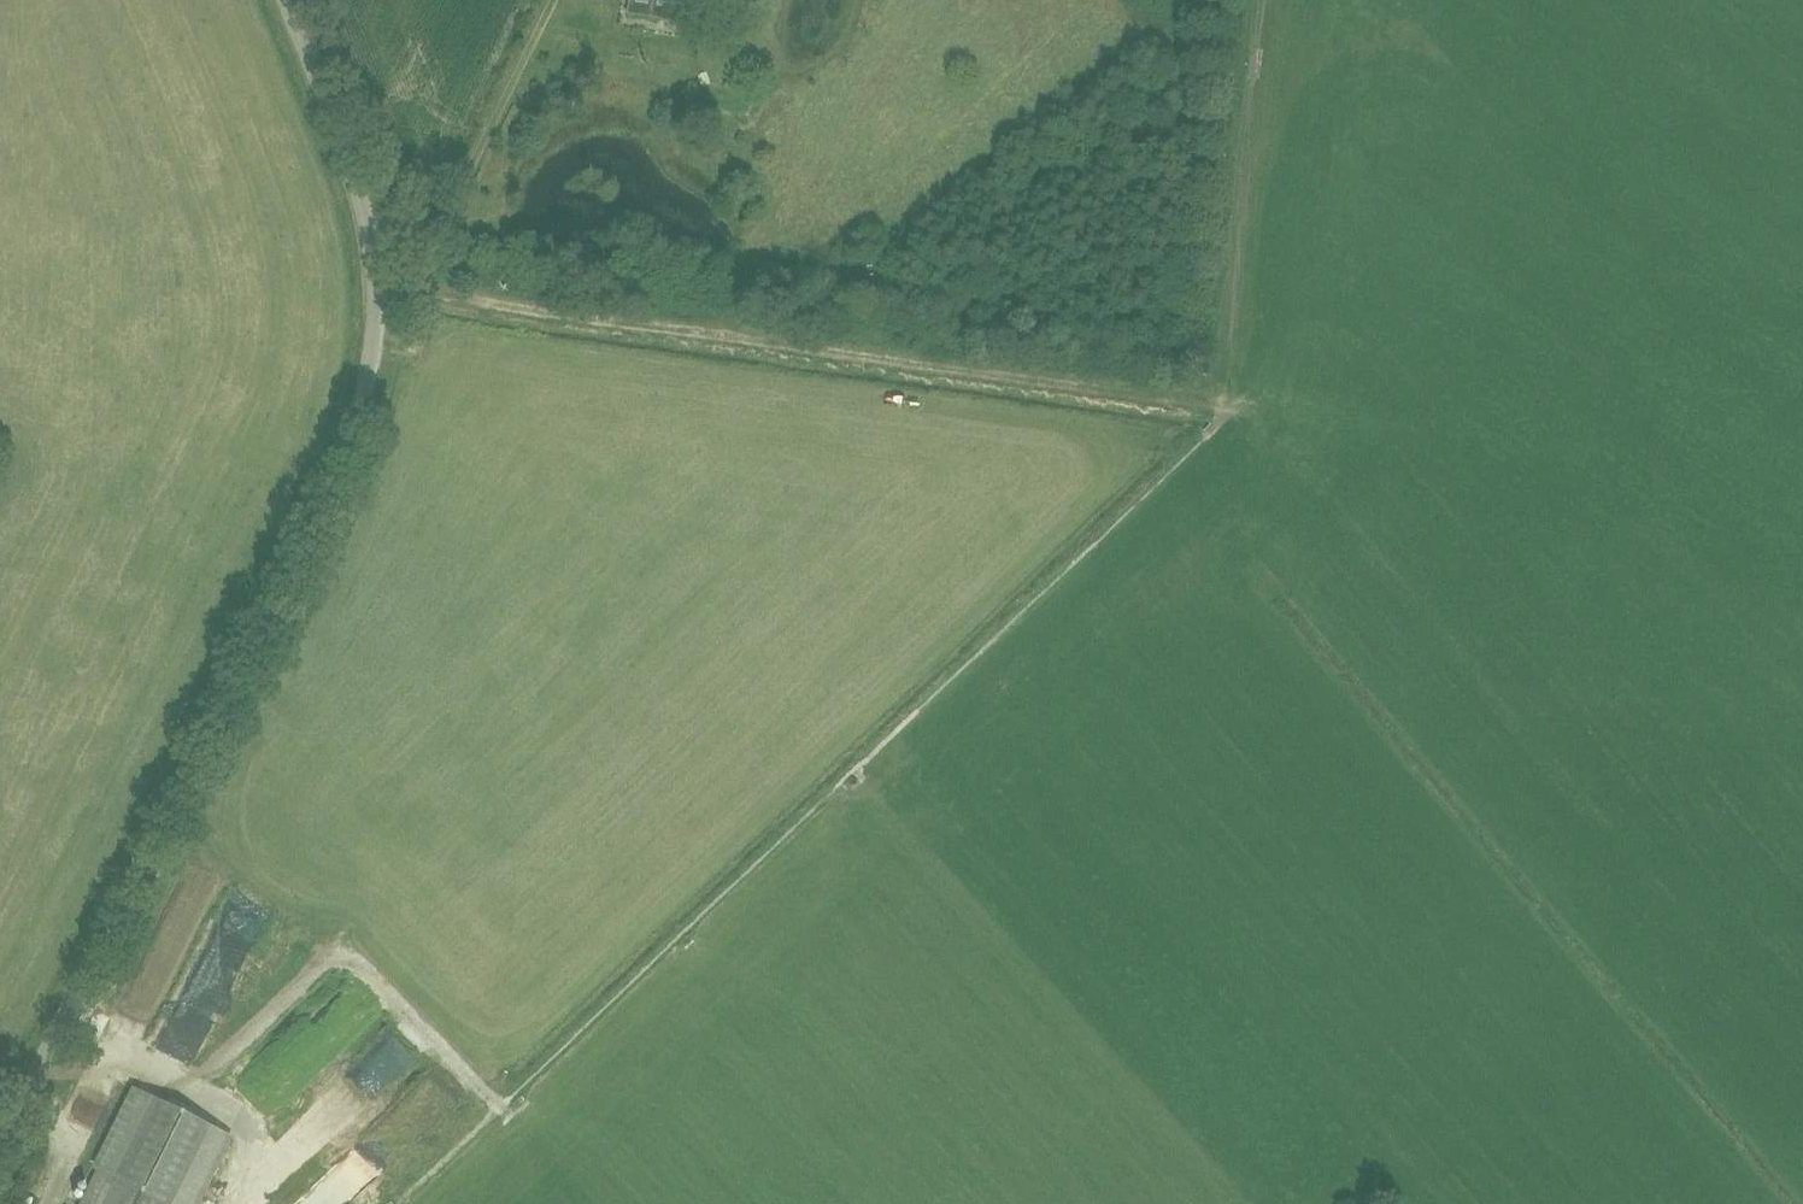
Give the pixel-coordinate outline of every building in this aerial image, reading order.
[(649,20),(652,0),(630,0),(628,16),(649,20)] [(409,340),(406,352),(414,353),(416,341),(409,340)] [(227,1137),(137,1092),(98,1171),(98,1172),(82,1203),(193,1203),(227,1137)]
